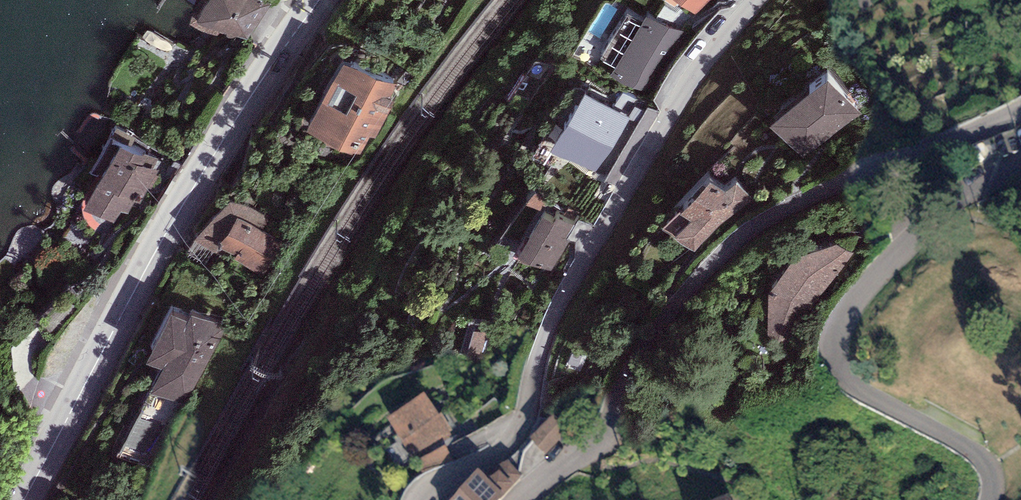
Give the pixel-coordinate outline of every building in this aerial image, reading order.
[(192,27),(217,36),(219,32),(247,41),(271,6),(254,0),(212,0),(192,27)] [(682,30),(647,9),(612,66),(648,87),(682,30)] [(396,85),(343,65),(306,132),(360,155),(370,137),(375,139),(391,109),(385,106),(396,85)] [(827,70),(777,111),(806,147),(857,107),(827,70)] [(628,114),(585,88),(553,139),(596,165),(628,114)] [(141,159),(119,148),(87,211),(115,224),(121,212),(127,215),(134,203),(139,206),(148,188),(151,190),(160,172),(153,169),(157,160),(144,154),(141,159)] [(724,182),(710,167),(683,196),(694,208),(677,224),(695,242),(719,217),(750,195),(736,175),(724,182)] [(230,203),(195,241),(266,276),(288,230),(247,206),(230,203)] [(554,215),(543,209),(520,246),(552,265),(568,238),(563,234),(572,220),(556,210),(554,215)] [(816,294),(849,249),(835,238),(796,251),(771,284),(771,327),(800,335),(816,294)] [(188,323),(171,316),(147,364),(162,370),(150,394),(188,404),(225,332),(217,329),(218,323),(192,316),(188,323)] [(425,401),(392,422),(412,454),(446,432),(425,401)] [(566,430),(554,419),(533,440),(546,452),(566,430)] [(458,499),(501,499),(511,488),(488,467),(458,499)]
